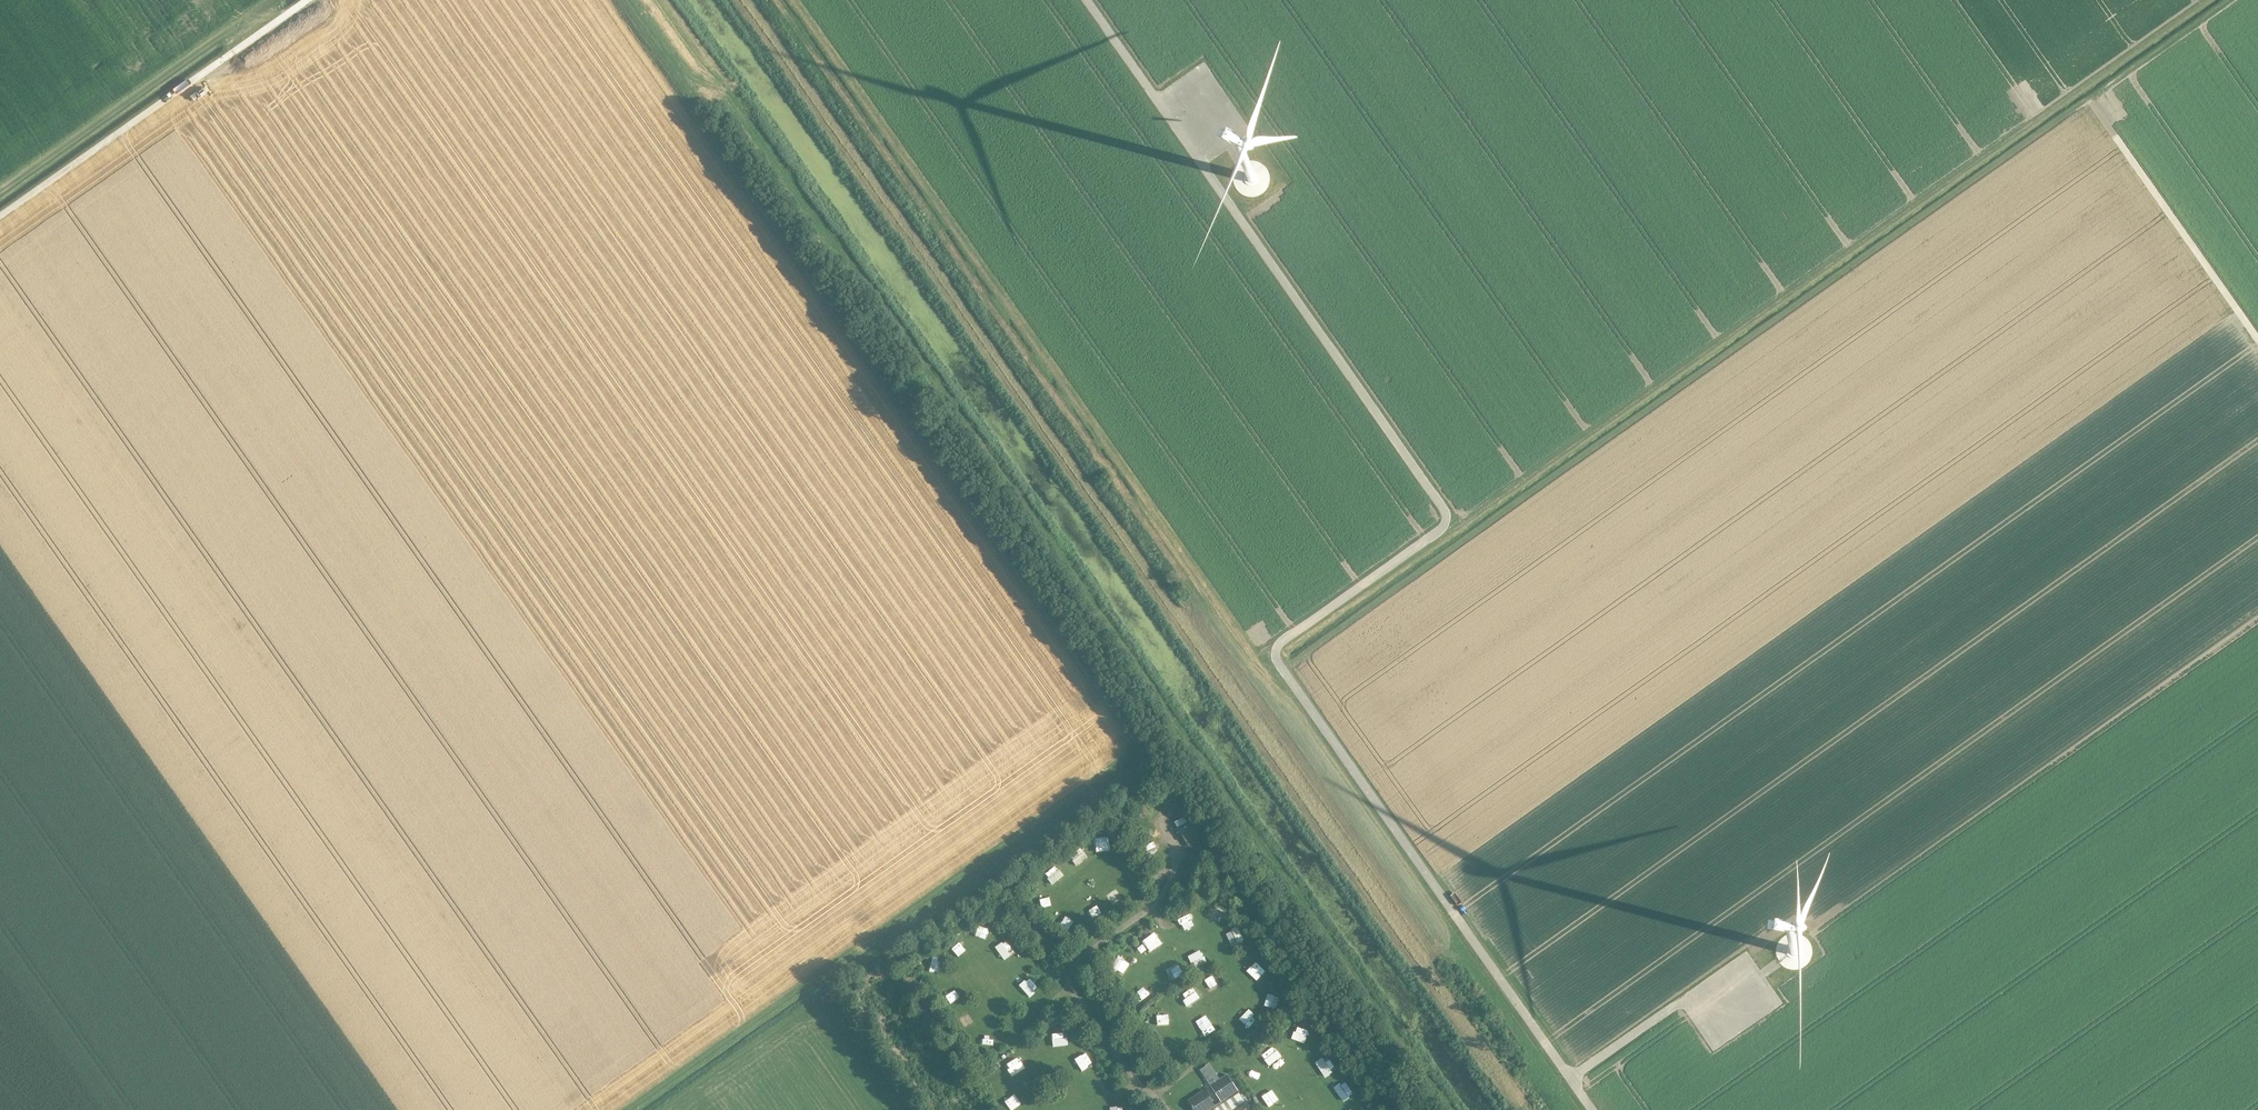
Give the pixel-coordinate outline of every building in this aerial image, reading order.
[(1246,178),(1246,179),(1246,180),(1247,181),(1248,182),(1248,183),(1249,183),(1250,184),(1251,184),(1252,184),(1253,184),(1254,183),(1255,182),(1256,181),(1256,180),(1256,179),(1256,178),(1256,177),(1256,176),(1255,175),(1254,174),(1253,174),(1252,174),(1251,174),(1250,174),(1249,174),(1248,175),(1247,176),(1247,177),(1246,178)] [(1167,799),(1160,804),(1163,810),(1171,805),(1167,799)] [(1165,811),(1167,816),(1176,813),(1174,807),(1165,811)] [(1181,824),(1169,829),(1172,836),(1184,830),(1181,824)] [(1190,828),(1180,834),(1186,843),(1197,836),(1192,827),(1190,828)] [(1093,832),(1090,842),(1103,847),(1107,837),(1093,832)] [(1075,847),(1065,854),(1073,865),(1083,857),(1075,847)] [(1111,862),(1121,875),(1130,868),(1119,856),(1111,862)] [(1039,875),(1048,885),(1060,875),(1051,865),(1039,875)] [(1108,904),(1118,898),(1113,888),(1103,894),(1108,904)] [(1213,914),(1219,905),(1211,900),(1205,908),(1213,914)] [(1094,902),(1084,907),(1089,918),(1100,912),(1094,902)] [(1183,929),(1191,921),(1181,912),(1174,919),(1183,929)] [(979,923),(976,935),(988,937),(991,926),(979,923)] [(1139,942),(1148,951),(1157,942),(1148,933),(1139,942)] [(949,947),(955,958),(966,952),(960,941),(949,947)] [(1007,944),(995,948),(999,961),(1011,957),(1007,944)] [(1789,950),(1789,951),(1789,952),(1789,953),(1789,954),(1790,954),(1790,955),(1791,955),(1792,956),(1793,956),(1794,956),(1795,956),(1796,956),(1796,955),(1797,955),(1798,954),(1798,953),(1798,952),(1799,951),(1799,950),(1798,949),(1797,948),(1797,947),(1796,947),(1796,946),(1795,946),(1794,946),(1793,946),(1792,946),(1791,946),(1791,947),(1790,948),(1789,948),(1789,949),(1789,950)] [(1190,967),(1203,963),(1198,950),(1186,955),(1190,967)] [(1115,957),(1108,967),(1119,975),(1126,965),(1115,957)] [(938,962),(926,963),(928,976),(940,974),(938,962)] [(1254,978),(1263,970),(1255,962),(1247,970),(1254,978)] [(1176,966),(1164,970),(1168,981),(1180,977),(1176,966)] [(1020,973),(1014,978),(1021,988),(1027,983),(1020,973)] [(1133,997),(1143,992),(1139,986),(1129,992),(1133,997)] [(1186,1004),(1196,997),(1189,986),(1179,993),(1186,1004)] [(946,1004),(956,997),(950,988),(940,995),(946,1004)] [(993,992),(984,999),(992,1008),(1000,1001),(993,992)] [(1244,1028),(1255,1020),(1248,1011),(1237,1018),(1244,1028)] [(1150,1025),(1162,1028),(1163,1018),(1152,1016),(1150,1025)] [(1042,1038),(1048,1047),(1059,1040),(1054,1031),(1042,1038)] [(1166,1046),(1168,1056),(1179,1054),(1177,1043),(1166,1046)] [(1072,1059),(1078,1068),(1086,1062),(1079,1054),(1072,1059)] [(1002,1063),(1006,1075),(1021,1070),(1018,1059),(1002,1063)] [(1201,1071),(1207,1080),(1214,1075),(1208,1066),(1201,1071)] [(1225,1074),(1207,1081),(1211,1089),(1228,1083),(1225,1074)] [(1086,1082),(1090,1091),(1101,1087),(1097,1077),(1086,1082)] [(1210,1093),(1220,1109),(1233,1101),(1229,1095),(1234,1092),(1227,1082),(1210,1093)] [(1343,1083),(1335,1087),(1340,1099),(1349,1095),(1343,1083)] [(1301,1091),(1307,1101),(1316,1096),(1310,1086),(1301,1091)] [(1193,1109),(1209,1109),(1215,1106),(1204,1090),(1188,1101),(1193,1109)] [(1012,1101),(1001,1105),(1003,1109),(1015,1109),(1012,1101)]
